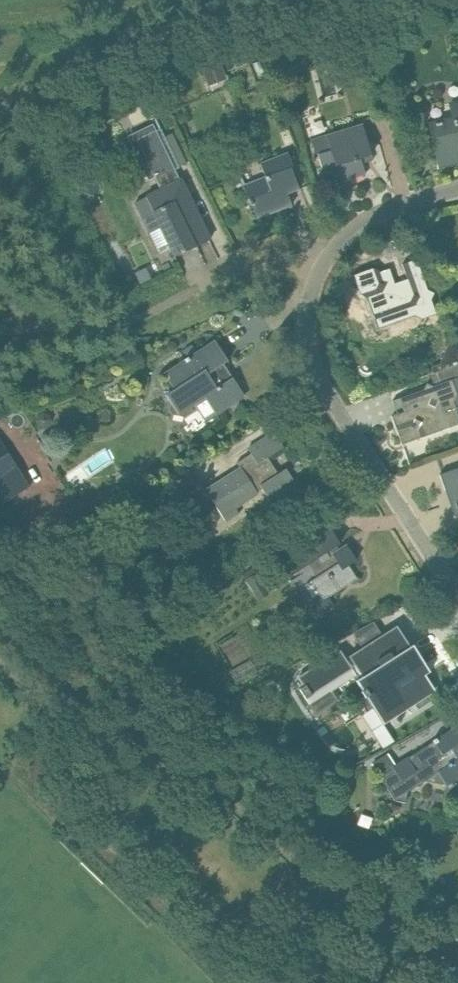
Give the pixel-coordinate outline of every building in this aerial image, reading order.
[(224,64),(203,71),(210,94),(231,87),(224,64)] [(450,103),(453,116),(429,122),(435,146),(439,166),(457,161),(457,101),(450,103)] [(209,240),(201,222),(181,179),(179,180),(152,124),(127,136),(148,180),(154,177),(160,189),(135,201),(144,219),(155,214),(175,256),(209,240)] [(371,154),(362,125),(312,141),(316,156),(318,155),(327,185),(365,174),(360,158),(371,154)] [(277,204),(290,199),(287,193),(299,188),(290,166),(293,165),(287,151),(260,162),(264,174),(244,183),(240,172),(238,173),(250,205),(251,204),(257,218),(279,209),(277,204)] [(420,313),(421,319),(436,314),(416,258),(402,263),(409,285),(397,289),(389,268),(380,271),(373,268),(353,274),(360,294),(368,297),(378,328),(420,313)] [(230,378),(222,364),(228,360),(214,339),(163,373),(174,389),(165,394),(178,414),(204,397),(216,415),(228,406),(244,395),(232,377),(230,378)] [(391,416),(402,444),(410,441),(420,437),(457,424),(457,364),(457,363),(427,374),(431,386),(414,392),(419,406),(397,413),(391,416)] [(194,480),(171,495),(183,515),(211,497),(219,510),(226,521),(239,513),(236,507),(258,493),(256,491),(261,488),(262,490),(274,508),(268,512),(274,522),(292,510),(286,502),(301,492),(286,468),(278,473),(267,457),(284,446),(274,431),(257,442),(248,448),(251,453),(237,462),(241,467),(209,488),(201,476),(194,480)] [(31,484),(0,437),(0,492),(5,500),(31,484)] [(440,474),(445,490),(451,488),(455,502),(457,501),(457,468),(440,474)] [(310,581),(319,595),(323,592),(326,596),(356,577),(348,565),(356,559),(346,544),(334,552),(332,548),(340,543),(329,526),(277,559),(289,577),(307,565),(315,577),(310,581)] [(257,571),(245,579),(254,593),(265,585),(257,571)] [(341,649),(300,676),(305,685),(300,689),(306,698),(309,704),(312,708),(315,713),(338,699),(334,693),(331,689),(355,673),(358,679),(368,695),(363,698),(369,708),(374,705),(383,719),(384,721),(410,705),(415,702),(418,707),(430,699),(427,694),(425,692),(432,687),(419,666),(424,663),(412,645),(408,647),(407,645),(408,645),(397,627),(383,636),(363,648),(347,659),(341,649)] [(457,777),(457,725),(380,774),(394,798),(406,801),(408,790),(426,779),(447,783),(457,777)] [(444,939),(457,959),(457,958),(457,930),(444,939)] [(429,945),(433,953),(445,947),(441,939),(429,945)]
